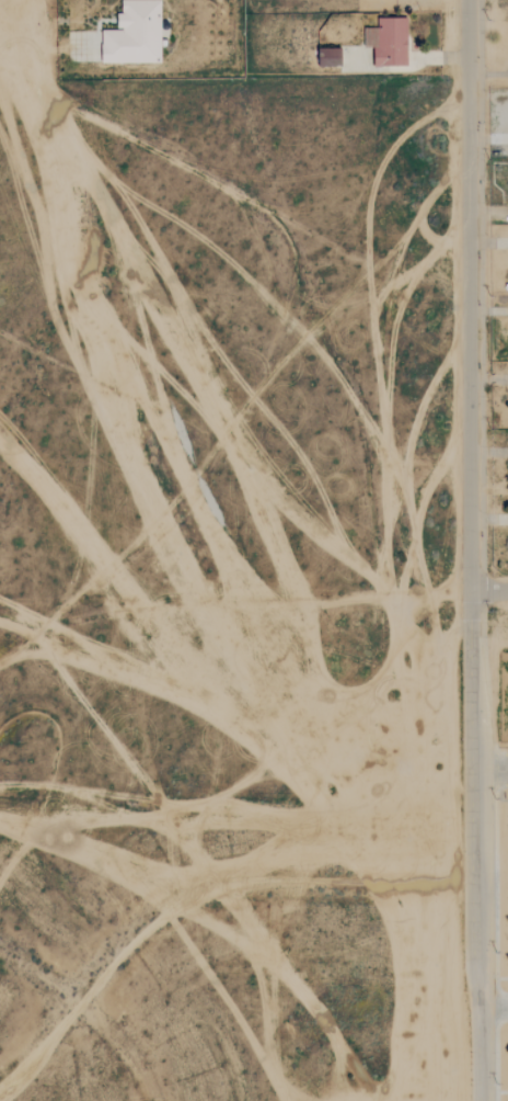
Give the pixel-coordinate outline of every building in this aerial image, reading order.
[(161,0),(120,0),(120,12),(117,12),(117,29),(102,29),(101,63),(160,63),(161,0)] [(319,48),(320,67),(343,66),(342,47),(319,48)]
